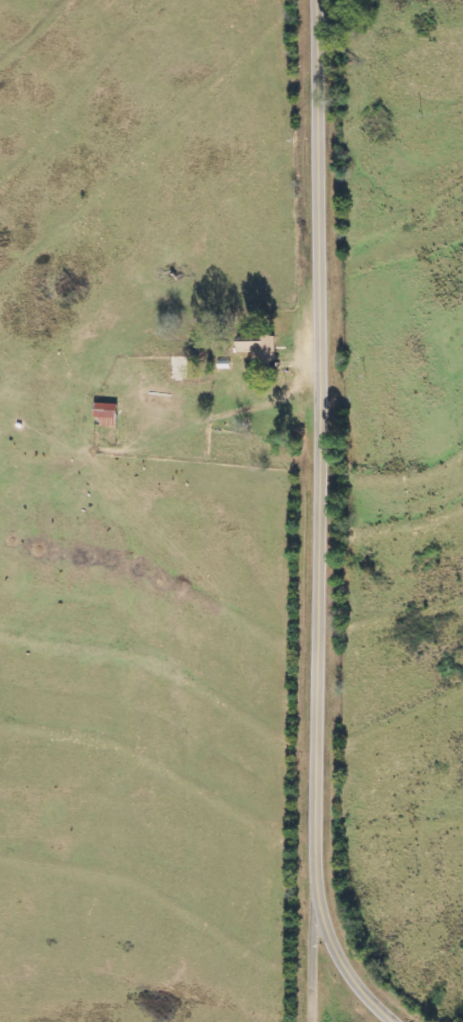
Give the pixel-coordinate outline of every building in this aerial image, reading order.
[(252,353),(252,362),(274,362),(273,337),(259,337),(259,342),(236,343),(236,353),(252,353)] [(116,428),(117,405),(94,404),(94,419),(102,419),(101,427),(116,428)]
